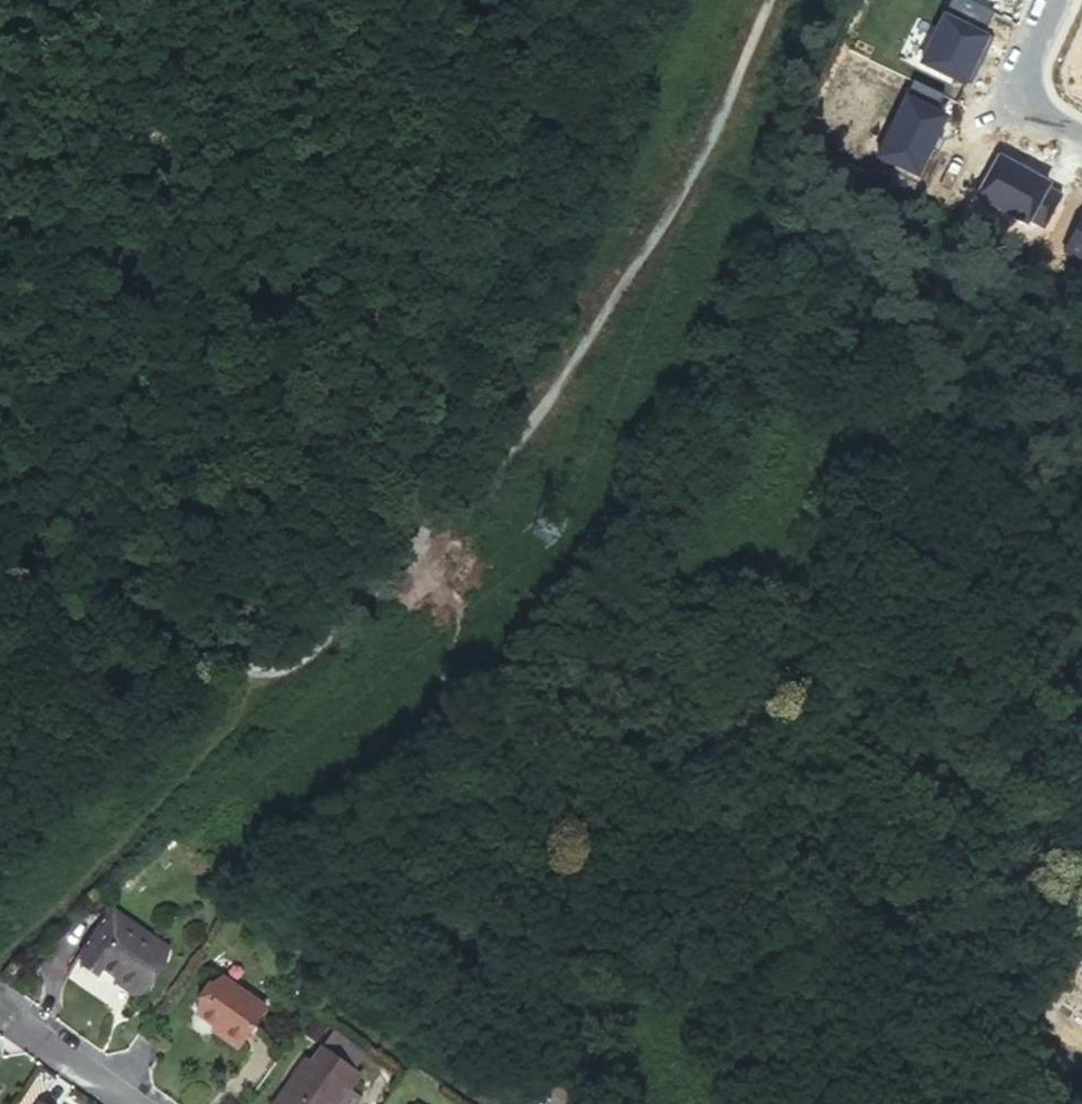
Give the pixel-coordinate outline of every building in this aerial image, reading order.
[(102,899),(98,905),(157,946),(161,940),(102,899)] [(110,972),(129,985),(157,946),(98,905),(71,944),(79,950),(72,959),(88,970),(95,961),(110,972)] [(206,1021),(232,1039),(258,1003),(213,971),(188,1007),(206,1021)] [(125,991),(129,985),(110,972),(107,977),(125,991)] [(228,1044),(232,1039),(206,1021),(203,1026),(228,1044)] [(324,1025),(313,1041),(345,1064),(356,1048),(324,1025)] [(284,1068),(261,1101),(265,1103),(327,1103),(338,1090),(353,1069),(345,1064),(313,1041),(303,1055),(290,1072),(284,1068)] [(297,1051),(284,1068),(290,1072),(303,1055),(297,1051)] [(327,1103),(348,1103),(352,1099),(338,1090),(327,1103)]
